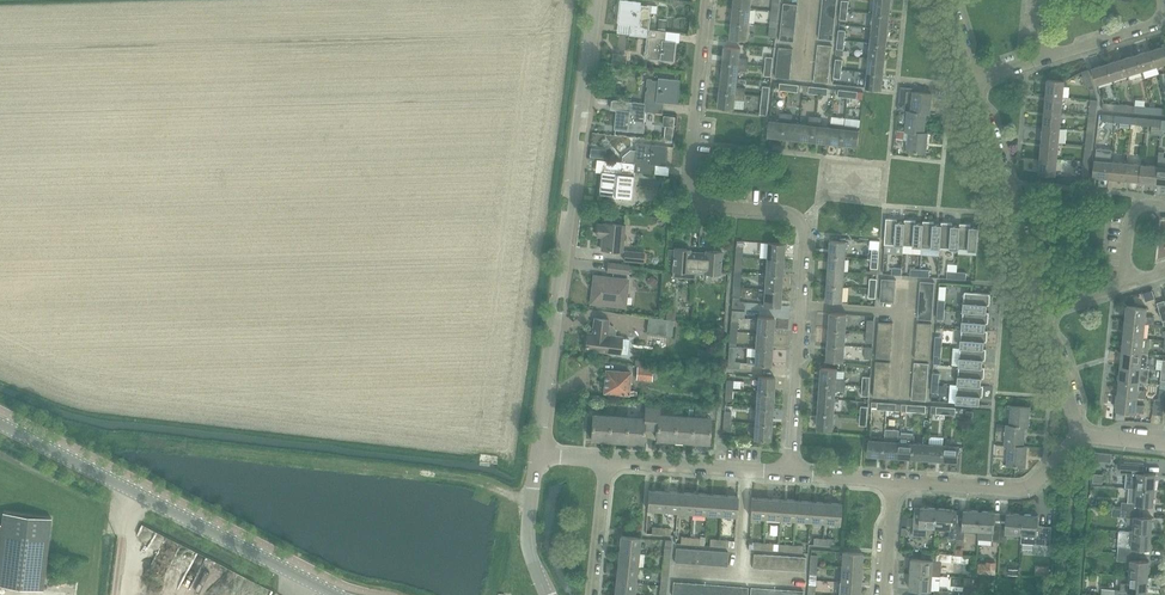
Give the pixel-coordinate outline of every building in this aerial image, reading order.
[(647,37),(648,29),(650,12),(656,13),(657,5),(641,4),(641,2),(625,0),(620,0),(619,1),(620,1),(618,22),(619,23),(619,22),(633,23),(632,34),(629,34),(629,35),(647,37)] [(734,7),(751,9),(752,0),(735,0),(734,7)] [(772,10),(778,11),(780,0),(777,0),(773,0),(772,10)] [(842,0),(841,10),(848,10),(849,1),(842,0)] [(874,13),(890,15),(891,1),(884,0),(875,0),(874,13)] [(823,2),(822,9),(836,11),(837,3),(823,2)] [(784,3),(783,10),(797,12),(798,5),(784,3)] [(734,7),(732,23),(749,25),(751,9),(734,7)] [(822,9),(821,16),(835,18),(836,11),(822,9)] [(778,11),(772,10),(770,21),(777,22),(778,11)] [(783,10),(782,18),(796,20),(797,12),(783,10)] [(848,10),(841,10),(840,19),(847,20),(848,10)] [(874,13),(872,28),(888,30),(890,15),(874,13)] [(821,16),(820,23),(835,25),(835,18),(821,16)] [(782,18),(781,26),(796,28),(796,20),(782,18)] [(749,25),(732,23),(731,38),(748,39),(749,25)] [(820,23),(820,31),(834,33),(835,25),(820,23)] [(777,27),(770,26),(769,37),(776,38),(777,27)] [(781,26),(781,33),(795,35),(796,28),(781,26)] [(872,28),(871,43),(886,45),(888,30),(872,28)] [(647,37),(645,57),(673,61),(675,42),(665,41),(666,31),(648,29),(647,37)] [(839,30),(838,39),(845,40),(846,30),(839,30)] [(834,33),(820,31),(819,39),(833,40),(834,33)] [(795,35),(781,33),(780,41),(794,42),(795,35)] [(845,40),(838,39),(837,49),(844,49),(845,40)] [(871,43),(869,58),(885,59),(886,45),(871,43)] [(818,45),(817,53),(831,54),(832,46),(818,45)] [(1153,49),(1158,66),(1164,64),(1164,46),(1153,49)] [(724,62),(748,65),(749,58),(740,57),(741,48),(725,47),(724,62)] [(779,48),(779,55),(792,56),(793,49),(779,48)] [(1153,49),(1138,54),(1143,71),(1158,66),(1153,49)] [(817,53),(816,61),(830,62),(831,54),(817,53)] [(1138,54),(1123,59),(1128,76),(1143,71),(1138,54)] [(779,55),(778,63),(792,64),(792,56),(779,55)] [(766,57),(765,66),(773,67),(774,57),(766,57)] [(869,58),(868,72),(883,74),(885,59),(869,58)] [(836,59),(835,68),(842,69),(843,60),(836,59)] [(1123,59),(1108,63),(1113,80),(1128,76),(1123,59)] [(816,61),(816,68),(830,70),(830,62),(816,61)] [(748,71),(748,65),(724,62),(722,77),(738,79),(739,70),(748,71)] [(778,63),(777,70),(791,71),(792,64),(778,63)] [(1113,80),(1108,63),(1093,68),(1098,85),(1113,80)] [(773,67),(765,66),(764,76),(772,76),(773,67)] [(816,68),(815,75),(829,77),(830,70),(816,68)] [(842,69),(835,68),(834,78),(841,79),(842,69)] [(791,71),(777,70),(776,78),(790,79),(791,71)] [(1093,85),(1092,81),(1088,70),(1082,72),(1086,87),(1093,85)] [(868,72),(866,88),(882,89),(883,74),(868,72)] [(720,91),(745,94),(746,88),(737,87),(738,79),(722,77),(720,91)] [(647,79),(644,103),(645,103),(644,112),(645,112),(660,114),(661,102),(676,103),(679,80),(657,78),(657,80),(647,79)] [(1048,79),(1047,95),(1063,96),(1065,81),(1048,79)] [(779,90),(789,91),(790,84),(780,83),(779,90)] [(790,84),(789,91),(798,92),(799,85),(790,84)] [(763,86),(762,96),(769,96),(770,87),(763,86)] [(809,93),(818,94),(819,87),(809,86),(809,93)] [(819,87),(818,94),(828,96),(829,88),(819,87)] [(838,97),(848,98),(848,91),(839,89),(838,97)] [(744,100),(745,94),(720,91),(719,107),(734,108),(735,99),(744,100)] [(848,91),(848,98),(857,99),(858,92),(848,91)] [(913,92),(911,111),(911,112),(926,114),(930,114),(932,94),(913,92)] [(1047,95),(1045,110),(1062,112),(1062,104),(1063,96),(1047,95)] [(769,96),(762,96),(760,115),(767,115),(769,96)] [(1152,106),(1145,106),(1145,113),(1158,114),(1159,107),(1157,106),(1156,97),(1151,97),(1152,106)] [(1091,99),(1089,116),(1096,117),(1098,100),(1091,99)] [(645,103),(644,103),(628,101),(627,111),(616,110),(615,129),(643,132),(645,112),(644,112),(645,103)] [(1131,105),(1117,104),(1117,111),(1131,112),(1131,105)] [(1145,106),(1131,105),(1131,112),(1145,113),(1145,106)] [(1045,110),(1044,126),(1060,127),(1062,112),(1045,110)] [(906,131),(909,132),(909,131),(924,133),(926,114),(911,112),(911,111),(908,111),(906,131)] [(784,138),(786,113),(780,113),(779,121),(770,120),(768,136),(784,138)] [(793,114),(786,113),(784,138),(798,139),(800,124),(792,123),(793,114)] [(1116,115),(1103,114),(1102,121),(1116,122),(1116,115)] [(1132,117),(1116,115),(1116,122),(1131,124),(1132,117)] [(809,125),(800,124),(798,139),(813,141),(816,117),(810,116),(809,125)] [(1096,117),(1089,116),(1087,132),(1094,133),(1096,117)] [(828,143),(829,127),(821,126),(822,117),(816,117),(813,141),(828,143)] [(1147,118),(1132,117),(1131,124),(1146,125),(1147,118)] [(1163,119),(1147,118),(1146,125),(1162,126),(1163,119)] [(830,127),(829,127),(828,143),(843,144),(845,125),(831,124),(830,127)] [(859,127),(845,125),(843,144),(858,146),(860,130),(858,130),(859,127)] [(1044,126),(1042,141),(1059,143),(1060,127),(1044,126)] [(909,131),(909,132),(907,151),(926,153),(928,133),(924,133),(909,131)] [(1094,133),(1087,132),(1085,149),(1092,150),(1094,133)] [(1042,141),(1041,157),(1057,158),(1059,143),(1042,141)] [(636,143),(634,163),(633,172),(634,172),(654,174),(655,164),(665,165),(667,146),(636,143)] [(1092,150),(1085,149),(1083,166),(1090,166),(1092,150)] [(1057,158),(1041,157),(1039,173),(1056,174),(1057,158)] [(634,163),(607,160),(607,161),(609,161),(609,168),(611,168),(610,173),(604,172),(604,171),(603,171),(600,193),(599,193),(599,194),(610,195),(610,198),(620,200),(621,197),(631,198),(634,172),(633,172),(634,163)] [(1094,176),(1109,178),(1111,161),(1095,160),(1094,176)] [(1109,178),(1125,180),(1126,163),(1111,161),(1109,178)] [(1125,180),(1140,181),(1142,164),(1126,163),(1125,180)] [(1140,181),(1156,183),(1157,166),(1142,164),(1140,181)] [(1090,166),(1083,166),(1082,177),(1089,178),(1089,174),(1090,166)] [(1164,184),(1164,167),(1157,166),(1156,183),(1164,184)] [(903,246),(905,222),(898,222),(898,219),(886,218),(885,244),(895,245),(903,246)] [(921,247),(923,223),(916,223),(916,220),(905,220),(905,222),(903,246),(904,246),(913,246),(913,247),(921,247)] [(923,221),(923,223),(921,247),(922,247),(931,248),(940,248),(941,225),(934,224),(935,222),(923,221)] [(942,222),(941,225),(940,248),(941,248),(950,249),(958,250),(960,226),(953,225),(953,223),(942,222)] [(601,249),(623,251),(623,249),(625,225),(604,223),(604,224),(599,223),(598,237),(603,237),(601,249)] [(968,250),(977,251),(978,251),(979,225),(978,227),(971,227),(971,224),(960,223),(960,226),(958,250),(959,250),(959,249),(968,250)] [(831,240),(830,255),(846,256),(847,242),(831,240)] [(744,242),(746,257),(753,256),(751,241),(744,242)] [(768,243),(767,258),(784,259),(785,244),(768,243)] [(696,278),(697,273),(698,252),(691,251),(691,249),(677,248),(674,248),(673,271),(690,272),(690,278),(696,278)] [(698,252),(697,273),(721,275),(722,251),(706,250),(706,252),(698,252)] [(624,260),(643,262),(644,253),(625,251),(624,260)] [(830,255),(829,271),(845,272),(846,256),(830,255)] [(743,256),(736,256),(735,258),(735,272),(741,272),(743,256)] [(767,258),(766,274),(783,275),(784,259),(767,258)] [(607,271),(629,274),(630,265),(608,262),(607,271)] [(902,275),(902,268),(892,267),(892,275),(902,275)] [(920,277),(921,269),(911,269),(910,276),(920,277)] [(930,270),(921,269),(920,277),(930,277),(930,270)] [(829,271),(828,285),(843,286),(845,272),(829,271)] [(957,279),(957,272),(948,271),(947,279),(957,279)] [(967,273),(957,272),(957,279),(966,280),(967,273)] [(766,274),(765,289),(781,290),(783,275),(766,274)] [(603,304),(625,306),(628,280),(594,276),(593,287),(595,287),(595,291),(593,291),(591,302),(597,303),(596,305),(602,306),(603,304)] [(882,279),(881,287),(896,288),(896,280),(882,279)] [(948,281),(947,295),(955,295),(956,281),(948,281)] [(935,283),(921,282),(920,289),(934,290),(935,283)] [(843,286),(828,285),(827,300),(842,301),(843,286)] [(740,287),(734,287),(732,308),(745,309),(746,302),(739,301),(740,287)] [(781,290),(765,289),(763,305),(780,306),(781,290)] [(934,290),(920,289),(920,296),(934,297),(934,290)] [(963,310),(987,312),(988,305),(990,305),(991,294),(965,292),(964,302),(963,310)] [(895,295),(881,294),(880,301),(895,302),(895,295)] [(934,297),(920,296),(919,304),(933,305),(934,297)] [(938,309),(945,310),(946,300),(938,300),(938,309)] [(933,305),(919,304),(918,312),(933,313),(933,305)] [(1127,306),(1125,321),(1146,323),(1154,324),(1155,317),(1146,316),(1147,308),(1127,306)] [(938,309),(937,319),(944,320),(945,310),(938,309)] [(745,311),(732,310),(731,330),(737,331),(738,317),(745,318),(745,311)] [(962,329),(986,330),(986,323),(988,324),(989,312),(987,312),(963,310),(963,311),(963,320),(962,320),(962,329)] [(933,313),(918,312),(918,319),(932,320),(933,313)] [(831,313),(829,329),(846,330),(847,314),(831,313)] [(647,333),(665,335),(667,319),(649,317),(647,333)] [(757,317),(756,332),(774,333),(775,318),(757,317)] [(586,350),(594,351),(594,352),(595,353),(597,353),(599,352),(620,354),(622,337),(615,336),(616,331),(615,329),(613,327),(611,325),(609,325),(609,320),(594,318),(593,333),(588,332),(586,350)] [(1146,323),(1125,321),(1124,336),(1144,338),(1146,323)] [(893,323),(879,322),(878,330),(893,331),(893,323)] [(932,324),(918,323),(917,330),(931,331),(932,324)] [(829,329),(828,344),(845,346),(846,330),(829,329)] [(960,347),(984,349),(985,342),(987,342),(988,331),(986,330),(962,329),(962,330),(961,339),(960,347)] [(931,331),(917,330),(917,337),(931,338),(931,331)] [(756,332),(755,348),(772,349),(774,333),(756,332)] [(936,336),(935,346),(942,347),(943,337),(936,336)] [(1124,336),(1122,350),(1143,353),(1148,353),(1149,353),(1149,351),(1151,340),(1150,340),(1150,339),(1144,338),(1124,336)] [(892,338),(878,337),(877,344),(892,345),(892,338)] [(931,338),(917,337),(916,345),(930,346),(931,338)] [(754,342),(747,342),(746,353),(753,354),(754,342)] [(845,346),(828,344),(827,360),(844,361),(845,346)] [(892,345),(877,344),(877,351),(891,352),(892,345)] [(930,346),(916,345),(915,352),(930,353),(930,346)] [(736,346),(729,346),(728,368),(740,368),(740,362),(735,361),(736,346)] [(934,356),(941,356),(942,347),(935,346),(934,356)] [(960,357),(959,366),(983,367),(983,360),(986,360),(987,349),(984,349),(960,347),(960,348),(961,348),(960,357)] [(772,349),(755,348),(754,357),(748,356),(747,363),(771,365),(772,349)] [(1122,350),(1121,365),(1141,368),(1147,368),(1148,353),(1143,353),(1122,350)] [(891,352),(877,351),(876,358),(891,359),(891,352)] [(930,353),(915,352),(915,359),(929,360),(930,353)] [(876,361),(876,369),(890,370),(890,362),(876,361)] [(929,364),(915,363),(914,370),(928,371),(929,364)] [(1121,365),(1119,380),(1140,382),(1148,383),(1149,376),(1140,375),(1141,368),(1121,365)] [(643,366),(638,366),(637,380),(652,381),(653,367),(643,366)] [(958,384),(981,385),(982,379),(984,379),(985,367),(983,367),(959,366),(958,375),(958,384)] [(821,383),(845,385),(846,379),(837,378),(838,369),(822,368),(821,383)] [(605,392),(637,395),(637,391),(629,390),(631,372),(607,370),(605,392)] [(928,371),(914,370),(914,378),(928,379),(928,371)] [(932,383),(939,383),(940,374),(933,373),(932,383)] [(758,376),(757,392),(774,393),(775,377),(758,376)] [(889,377),(875,376),(875,383),(889,384),(889,377)] [(1119,380),(1117,395),(1146,398),(1147,390),(1139,390),(1140,382),(1119,380)] [(845,391),(845,385),(821,383),(820,398),(835,399),(836,390),(845,391)] [(889,384),(875,383),(874,390),(888,391),(889,384)] [(931,392),(939,393),(939,383),(932,383),(931,392)] [(956,403),(982,405),(982,404),(980,404),(981,397),(983,397),(984,386),(981,385),(958,384),(958,385),(957,394),(956,403)] [(927,386),(913,385),(913,393),(927,394),(927,386)] [(888,391),(874,390),(873,397),(888,398),(888,391)] [(757,392),(756,407),(773,408),(774,393),(757,392)] [(927,394),(913,393),(912,400),(926,401),(927,394)] [(1138,397),(1117,395),(1116,410),(1144,413),(1145,405),(1137,404),(1138,397)] [(820,398),(819,413),(834,414),(835,399),(820,398)] [(1158,400),(1158,399),(1155,399),(1153,414),(1163,415),(1164,400),(1158,400)] [(741,427),(742,401),(734,401),(733,427),(741,427)] [(1012,405),(1010,425),(1010,426),(1025,427),(1029,427),(1030,407),(1012,405)] [(644,418),(593,414),(591,439),(643,443),(644,428),(657,429),(657,439),(709,443),(711,418),(658,413),(658,408),(644,407),(644,418)] [(756,407),(755,423),(772,424),(773,408),(756,407)] [(833,429),(834,414),(819,413),(818,428),(833,429)] [(772,424),(755,423),(754,439),(771,440),(772,424)] [(1005,445),(1009,445),(1024,446),(1025,427),(1010,426),(1010,425),(1007,425),(1005,445)] [(899,442),(898,457),(913,458),(914,443),(914,436),(899,435),(899,438),(899,442)] [(884,456),(885,437),(871,436),(871,440),(869,440),(868,455),(884,456)] [(899,438),(885,437),(884,456),(898,457),(899,442),(899,438)] [(928,444),(914,443),(913,458),(927,459),(928,444)] [(943,445),(928,444),(927,459),(942,460),(943,445)] [(959,446),(943,445),(942,460),(958,462),(959,446)] [(1009,445),(1007,465),(1026,466),(1027,446),(1024,446),(1009,445)] [(1110,468),(1110,458),(1101,458),(1100,467),(1110,468)] [(1137,488),(1137,489),(1155,491),(1156,474),(1143,473),(1144,466),(1122,464),(1121,473),(1128,473),(1127,488),(1128,488),(1137,488)] [(1094,482),(1103,483),(1104,474),(1094,474),(1094,482)] [(1122,503),(1122,511),(1140,512),(1141,505),(1154,506),(1155,491),(1137,489),(1137,488),(1128,488),(1128,503),(1122,503)] [(648,510),(662,511),(664,491),(649,490),(648,510)] [(662,511),(677,512),(678,492),(664,491),(662,511)] [(677,512),(692,513),(693,493),(678,492),(677,512)] [(692,513),(707,514),(708,494),(693,493),(692,513)] [(707,514),(721,515),(723,495),(708,494),(707,514)] [(723,495),(721,515),(737,516),(738,496),(723,495)] [(751,517),(765,519),(767,498),(752,497),(751,517)] [(765,519),(780,520),(782,499),(767,498),(765,519)] [(780,520),(795,521),(797,500),(782,499),(780,520)] [(795,521),(810,522),(811,501),(797,500),(795,521)] [(810,522),(824,523),(826,502),(811,501),(810,522)] [(826,502),(824,523),(840,524),(841,503),(826,502)] [(928,527),(936,528),(937,508),(922,507),(921,519),(914,519),(913,536),(927,537),(928,527)] [(949,538),(957,539),(958,522),(952,521),(953,509),(937,508),(936,528),(950,529),(949,538)] [(965,530),(979,531),(980,511),(965,510),(964,522),(958,522),(957,539),(964,539),(965,530)] [(992,541),(1000,542),(1001,525),(995,524),(996,512),(980,511),(979,531),(978,539),(979,539),(979,538),(992,539),(992,541)] [(1134,524),(1134,532),(1134,533),(1151,535),(1153,517),(1140,516),(1140,512),(1122,511),(1121,518),(1127,519),(1127,524),(1134,524)] [(1,524),(0,524),(0,585),(43,590),(52,518),(4,512),(3,524),(1,524)] [(1008,533),(1022,534),(1023,514),(1008,513),(1007,525),(1001,525),(1000,542),(1007,542),(1008,533)] [(1022,534),(1021,548),(1034,549),(1050,550),(1050,551),(1052,527),(1038,526),(1039,515),(1023,514),(1022,534)] [(1119,531),(1118,554),(1137,555),(1137,548),(1150,549),(1151,535),(1134,533),(1134,532),(1119,531)] [(621,536),(619,551),(640,553),(641,538),(621,536)] [(665,546),(664,555),(671,556),(672,547),(665,546)] [(676,548),(675,562),(683,563),(684,548),(676,548)] [(691,549),(684,548),(683,563),(690,563),(691,549)] [(699,549),(691,549),(690,563),(697,564),(699,549)] [(706,550),(699,549),(697,564),(705,564),(706,550)] [(714,551),(706,550),(705,564),(712,565),(714,551)] [(619,551),(618,565),(638,567),(640,553),(619,551)] [(722,551),(714,551),(712,565),(721,566),(722,551)] [(729,552),(722,551),(721,566),(727,566),(729,552)] [(842,552),(842,566),(862,567),(863,553),(842,552)] [(761,554),(754,554),(753,568),(760,568),(761,554)] [(769,555),(761,554),(760,568),(768,569),(769,555)] [(937,561),(942,561),(951,562),(963,563),(963,561),(966,562),(966,556),(952,555),(937,554),(937,561)] [(1131,561),(1130,577),(1148,578),(1149,561),(1137,560),(1137,555),(1118,554),(1117,560),(1131,561)] [(671,556),(664,555),(663,565),(670,565),(671,556)] [(776,555),(769,555),(768,569),(775,570),(776,555)] [(784,556),(776,555),(775,570),(783,570),(784,556)] [(791,557),(784,556),(783,570),(790,571),(791,557)] [(799,557),(791,557),(790,571),(798,571),(799,557)] [(806,558),(799,557),(798,571),(805,572),(806,558)] [(910,574),(932,575),(941,576),(942,561),(937,561),(933,561),(933,560),(911,558),(910,574)] [(618,565),(616,580),(636,582),(638,567),(618,565)] [(842,566),(840,582),(861,583),(862,567),(842,566)] [(932,575),(910,574),(910,589),(931,590),(932,575)] [(661,576),(660,585),(668,585),(668,577),(661,576)] [(1115,594),(1134,594),(1134,592),(1147,593),(1148,578),(1130,577),(1129,583),(1121,583),(1121,592),(1115,591),(1115,594)] [(614,594),(621,594),(635,594),(636,582),(616,580),(614,594)] [(674,582),(673,594),(681,594),(681,582),(674,582)] [(681,582),(681,594),(688,594),(689,583),(681,582)] [(840,594),(860,594),(861,583),(840,582),(840,594)] [(689,583),(688,594),(695,594),(696,583),(689,583)] [(696,583),(695,594),(703,594),(704,584),(696,583)] [(704,584),(703,594),(711,594),(711,584),(704,584)] [(711,584),(711,594),(718,594),(719,585),(711,584)] [(660,585),(659,594),(663,594),(666,594),(668,585),(660,585)] [(719,585),(718,594),(725,594),(726,585),(719,585)] [(726,585),(725,594),(733,594),(734,586),(726,585)] [(741,586),(740,594),(748,594),(748,587),(741,586)]
